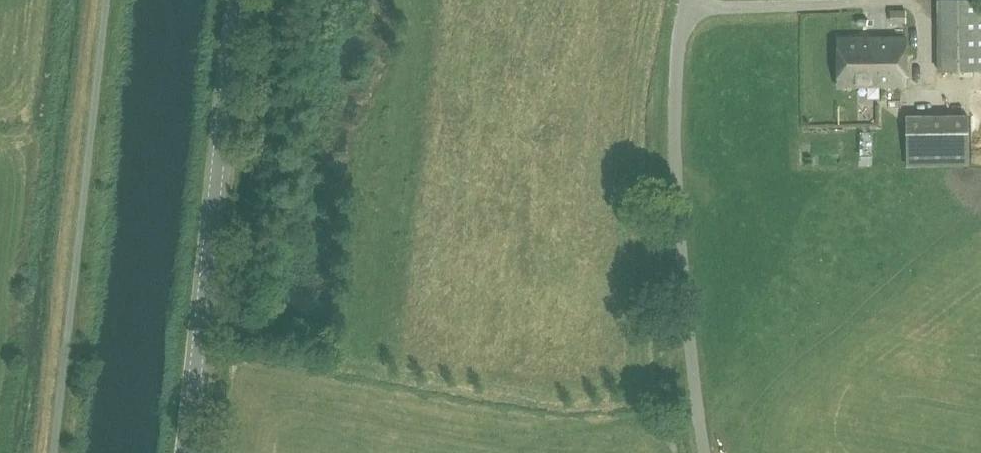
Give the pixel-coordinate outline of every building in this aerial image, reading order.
[(939,1),(939,71),(980,71),(980,1),(939,1)] [(838,39),(838,87),(905,86),(904,38),(838,39)] [(908,167),(969,165),(968,116),(907,117),(908,167)]
